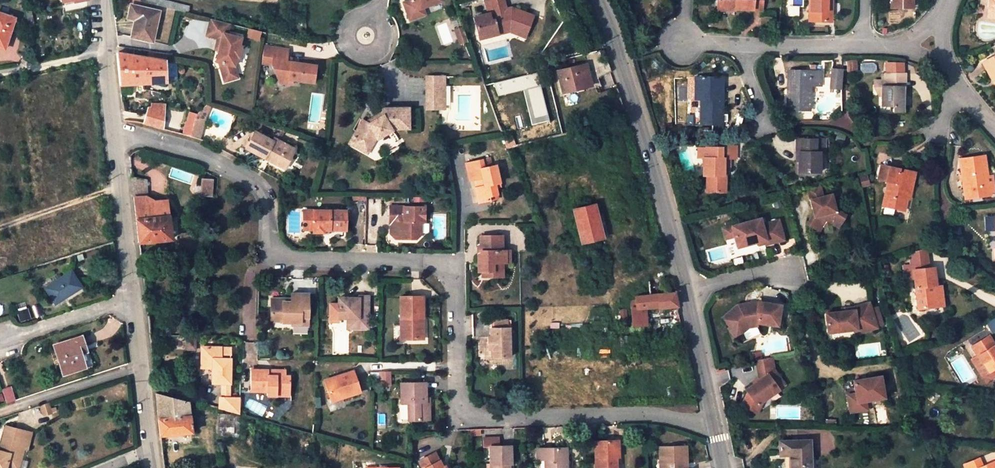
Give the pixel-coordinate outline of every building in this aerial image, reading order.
[(140,0),(175,9),(182,11),(190,13),(191,6),(169,0),(140,0)] [(411,1),(404,3),(411,21),(419,17),(416,10),(421,9),(443,1),(443,0),(411,0),(411,1)] [(500,35),(498,30),(513,27),(519,29),(522,22),(531,25),(535,13),(518,7),(504,11),(502,0),(483,0),(487,16),(477,18),(482,39),(500,35)] [(734,9),(762,11),(762,0),(717,0),(716,7),(734,8),(734,9)] [(831,0),(827,0),(809,0),(808,21),(830,22),(831,0)] [(892,17),(913,17),(913,0),(892,0),(892,17)] [(987,7),(990,7),(989,16),(994,17),(994,0),(988,0),(987,7)] [(25,5),(30,33),(37,32),(31,4),(25,5)] [(132,37),(152,42),(160,13),(131,5),(128,18),(136,20),(132,37)] [(0,14),(0,48),(4,49),(15,19),(0,14)] [(766,25),(778,26),(779,16),(766,15),(766,25)] [(233,79),(237,71),(235,65),(237,56),(242,57),(244,47),(239,46),(241,37),(227,33),(230,23),(210,18),(206,34),(218,38),(216,43),(220,44),(218,53),(216,62),(222,64),(220,69),(225,82),(233,79)] [(526,37),(531,25),(522,22),(519,29),(513,27),(498,30),(500,35),(512,32),(526,37)] [(462,26),(455,29),(461,44),(468,42),(462,26)] [(289,45),(264,42),(262,56),(273,57),(272,62),(279,79),(289,75),(292,76),(314,79),(316,62),(287,58),(289,45)] [(118,71),(120,86),(167,83),(167,60),(117,53),(118,71)] [(981,63),(991,81),(994,79),(994,78),(994,55),(981,63)] [(272,62),(273,57),(262,56),(262,61),(269,64),(276,81),(279,82),(291,83),(292,76),(289,75),(279,79),(272,62)] [(599,77),(611,73),(607,59),(594,63),(599,77)] [(587,64),(557,71),(563,93),(592,86),(587,64)] [(821,68),(816,68),(809,69),(788,69),(788,108),(807,108),(810,107),(810,83),(821,83),(821,68)] [(842,89),(842,69),(829,68),(829,89),(842,89)] [(882,84),(881,92),(881,103),(891,103),(890,108),(900,109),(901,85),(904,85),(905,72),(886,71),(886,78),(885,84),(882,84)] [(722,124),(722,100),(718,100),(718,93),(722,93),(721,76),(718,77),(695,77),(696,99),(701,99),(702,125),(722,124)] [(440,108),(439,77),(426,77),(427,108),(440,108)] [(877,92),(881,92),(882,84),(885,84),(886,78),(875,78),(874,84),(877,92)] [(153,103),(144,122),(165,129),(165,104),(153,103)] [(367,143),(373,146),(376,139),(378,141),(392,130),(390,128),(408,127),(408,107),(383,107),(383,111),(383,116),(368,125),(364,123),(361,122),(350,145),(363,152),(367,143)] [(383,116),(383,111),(376,115),(364,123),(368,125),(383,116)] [(197,114),(189,112),(184,134),(192,137),(197,114)] [(192,137),(201,140),(207,117),(197,114),(192,137)] [(247,150),(279,166),(282,159),(290,163),(297,148),(276,138),(273,142),(256,133),(247,150)] [(826,139),(800,138),(799,150),(796,151),(797,174),(819,174),(818,151),(826,151),(826,139)] [(367,143),(363,152),(369,155),(373,146),(367,143)] [(731,167),(732,157),(730,157),(730,145),(720,145),(719,147),(701,146),(701,156),(706,157),(705,174),(709,175),(708,190),(727,191),(727,175),(725,175),(726,167),(731,167)] [(730,157),(732,157),(741,158),(741,146),(730,145),(730,157)] [(965,198),(990,195),(987,176),(984,156),(959,159),(965,198)] [(282,159),(279,166),(287,170),(290,163),(282,159)] [(498,198),(497,191),(496,187),(502,186),(498,169),(487,171),(485,161),(468,164),(471,181),(478,180),(480,189),(477,190),(480,206),(489,204),(488,200),(498,198)] [(883,204),(905,209),(907,197),(910,185),(912,186),(915,171),(903,168),(903,171),(900,170),(901,168),(880,163),(877,177),(889,180),(883,204)] [(867,172),(859,174),(862,186),(870,184),(867,172)] [(131,177),(133,193),(150,191),(147,178),(131,177)] [(213,180),(202,179),(202,195),(213,196),(213,180)] [(821,184),(809,188),(812,198),(824,195),(821,184)] [(150,191),(133,193),(138,243),(171,240),(167,196),(152,197),(151,191),(150,191)] [(824,195),(812,198),(814,208),(816,207),(818,212),(814,213),(809,223),(820,230),(822,225),(833,222),(839,226),(846,214),(836,209),(832,193),(824,195)] [(405,238),(410,245),(418,245),(423,238),(423,226),(426,226),(426,210),(392,209),(392,218),(399,218),(399,228),(392,228),(392,238),(403,238),(405,238)] [(594,209),(574,212),(579,246),(599,243),(594,209)] [(324,234),(331,234),(332,233),(346,233),(346,214),(304,213),(304,232),(313,232),(313,236),(324,236),(324,234)] [(761,217),(733,225),(736,235),(739,246),(760,240),(759,238),(766,236),(768,243),(785,238),(780,219),(763,223),(761,217)] [(994,230),(994,227),(994,217),(984,217),(985,231),(994,230)] [(733,225),(724,228),(727,238),(736,235),(733,225)] [(494,275),(494,283),(504,283),(504,269),(512,269),(512,255),(505,255),(504,239),(483,240),(483,258),(479,258),(479,275),(484,275),(494,275)] [(912,251),(915,269),(931,268),(929,247),(912,251)] [(919,307),(939,305),(937,286),(934,267),(931,268),(915,269),(919,307)] [(72,272),(45,289),(55,304),(82,287),(72,272)] [(649,282),(650,295),(663,294),(661,281),(649,282)] [(631,301),(631,308),(646,307),(659,306),(659,308),(669,307),(677,307),(675,294),(663,294),(650,295),(636,296),(636,301),(631,301)] [(281,322),(292,322),(300,322),(300,317),(309,317),(308,295),(290,295),(290,302),(287,302),(286,304),(282,304),(281,300),(271,300),(271,317),(281,317),(281,322)] [(337,319),(347,319),(357,319),(357,329),(368,329),(368,296),(358,296),(358,300),(338,300),(338,307),(328,307),(328,326),(337,326),(337,319)] [(415,337),(423,337),(422,325),(420,325),(420,318),(423,318),(423,297),(400,297),(400,327),(405,328),(405,342),(415,342),(415,337)] [(752,301),(738,302),(723,313),(729,324),(733,321),(739,328),(745,324),(746,325),(755,325),(755,322),(774,329),(781,309),(761,303),(760,305),(752,303),(752,301)] [(857,306),(856,313),(849,312),(849,314),(845,315),(844,313),(828,315),(830,334),(859,330),(857,325),(867,322),(869,329),(879,326),(872,302),(857,306)] [(856,313),(857,306),(844,310),(844,313),(845,315),(849,314),(849,312),(856,313)] [(648,325),(646,307),(631,308),(633,326),(648,325)] [(300,322),(292,322),(292,330),(309,329),(309,317),(300,317),(300,322)] [(357,319),(347,319),(347,329),(357,329),(357,319)] [(729,324),(734,334),(746,325),(745,324),(739,328),(733,321),(729,324)] [(857,325),(859,330),(869,329),(867,322),(857,325)] [(486,337),(487,344),(491,344),(491,351),(491,357),(510,357),(510,329),(491,329),(491,337),(486,337)] [(986,365),(993,378),(994,376),(994,343),(990,334),(974,344),(979,353),(986,365)] [(86,367),(82,353),(80,348),(86,346),(83,337),(55,345),(64,374),(86,367)] [(205,347),(204,368),(212,368),(212,381),(215,393),(230,392),(230,383),(220,383),(220,375),(230,375),(229,348),(205,347)] [(750,354),(751,360),(756,359),(763,358),(762,352),(750,354)] [(987,382),(993,378),(986,365),(979,353),(972,357),(987,382)] [(750,394),(747,396),(744,406),(756,411),(759,406),(758,405),(779,389),(778,387),(784,382),(774,369),(772,357),(763,358),(756,359),(759,376),(753,381),(754,383),(746,389),(750,394)] [(879,360),(863,362),(866,378),(882,376),(879,360)] [(266,397),(279,397),(279,392),(292,392),(292,376),(269,375),(269,370),(251,370),(251,391),(266,392),(266,397)] [(324,382),(329,397),(340,394),(342,399),(360,393),(354,373),(324,382)] [(391,373),(381,373),(381,383),(391,383),(391,373)] [(220,383),(230,383),(230,375),(220,375),(220,383)] [(866,378),(859,379),(861,393),(853,395),(855,405),(864,403),(863,400),(871,399),(889,396),(886,375),(882,376),(866,378)] [(430,421),(429,406),(425,406),(425,398),(424,383),(400,383),(400,404),(408,404),(408,421),(430,421)] [(3,389),(7,403),(17,400),(12,386),(3,389)] [(160,436),(192,433),(189,401),(156,394),(156,407),(157,415),(158,424),(160,436)] [(340,394),(329,397),(331,403),(342,399),(340,394)] [(871,399),(863,400),(864,403),(855,405),(856,410),(872,408),(871,399)] [(49,404),(40,406),(44,416),(52,413),(49,404)] [(218,409),(216,417),(231,422),(234,414),(218,409)] [(5,467),(10,467),(18,467),(23,447),(21,446),(25,431),(5,426),(0,446),(0,467),(5,467)] [(31,433),(25,431),(21,446),(23,447),(27,448),(31,433)] [(781,440),(781,454),(790,453),(790,467),(811,467),(810,439),(781,440)] [(483,440),(483,447),(490,447),(491,467),(509,467),(509,466),(512,466),(511,446),(498,447),(497,440),(483,440)] [(594,444),(595,467),(616,467),(619,467),(618,443),(594,444)] [(666,465),(666,467),(687,467),(687,466),(684,466),(683,444),(659,445),(659,457),(665,457),(666,465)] [(566,458),(563,458),(562,448),(544,449),(544,460),(545,467),(567,467),(566,458)] [(562,448),(563,458),(566,458),(567,467),(573,467),(572,448),(562,448)] [(440,460),(436,453),(421,462),(424,467),(444,467),(440,460)] [(966,467),(979,467),(983,466),(979,457),(964,463),(966,467)] [(448,466),(443,458),(440,460),(444,467),(448,466)]
